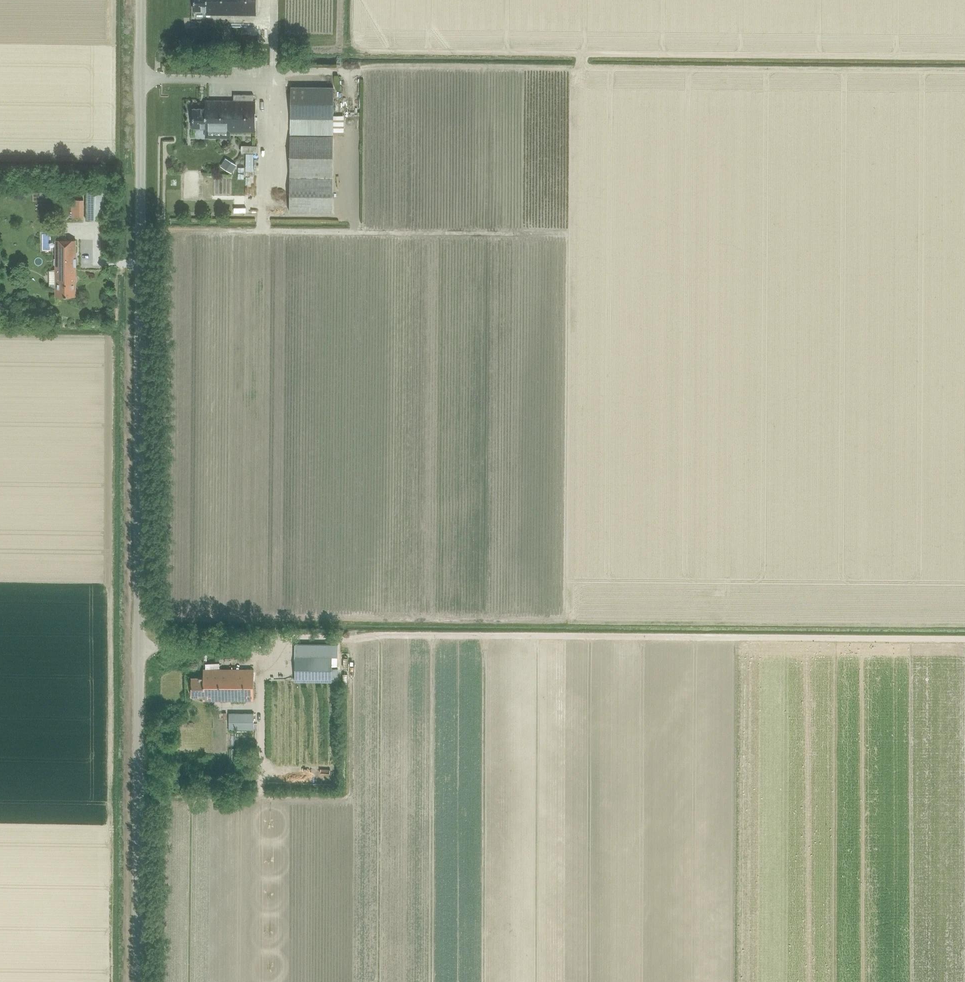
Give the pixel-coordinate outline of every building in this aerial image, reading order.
[(256,0),(194,0),(193,10),(206,11),(206,14),(256,14),(256,0)] [(333,115),(333,86),(290,86),(290,133),(344,133),(344,115),(333,115)] [(230,139),(230,131),(254,131),(254,132),(255,132),(255,101),(253,101),(253,95),(233,94),(233,101),(205,100),(205,108),(193,108),(192,127),(205,127),(204,138),(230,139)] [(333,135),(290,135),(290,211),(333,211),(333,135)] [(222,155),(218,164),(230,171),(235,162),(222,155)] [(86,186),(86,220),(105,220),(105,186),(86,186)] [(72,200),(72,220),(83,220),(83,200),(72,200)] [(75,240),(55,240),(55,296),(75,296),(75,240)] [(337,644),(294,644),(294,680),(331,681),(331,670),(334,670),(334,665),(331,665),(331,656),(337,656),(337,644)] [(253,700),(253,670),(203,670),(203,678),(191,678),(191,697),(203,697),(203,700),(253,700)] [(253,729),(253,713),(229,713),(229,729),(253,729)]
